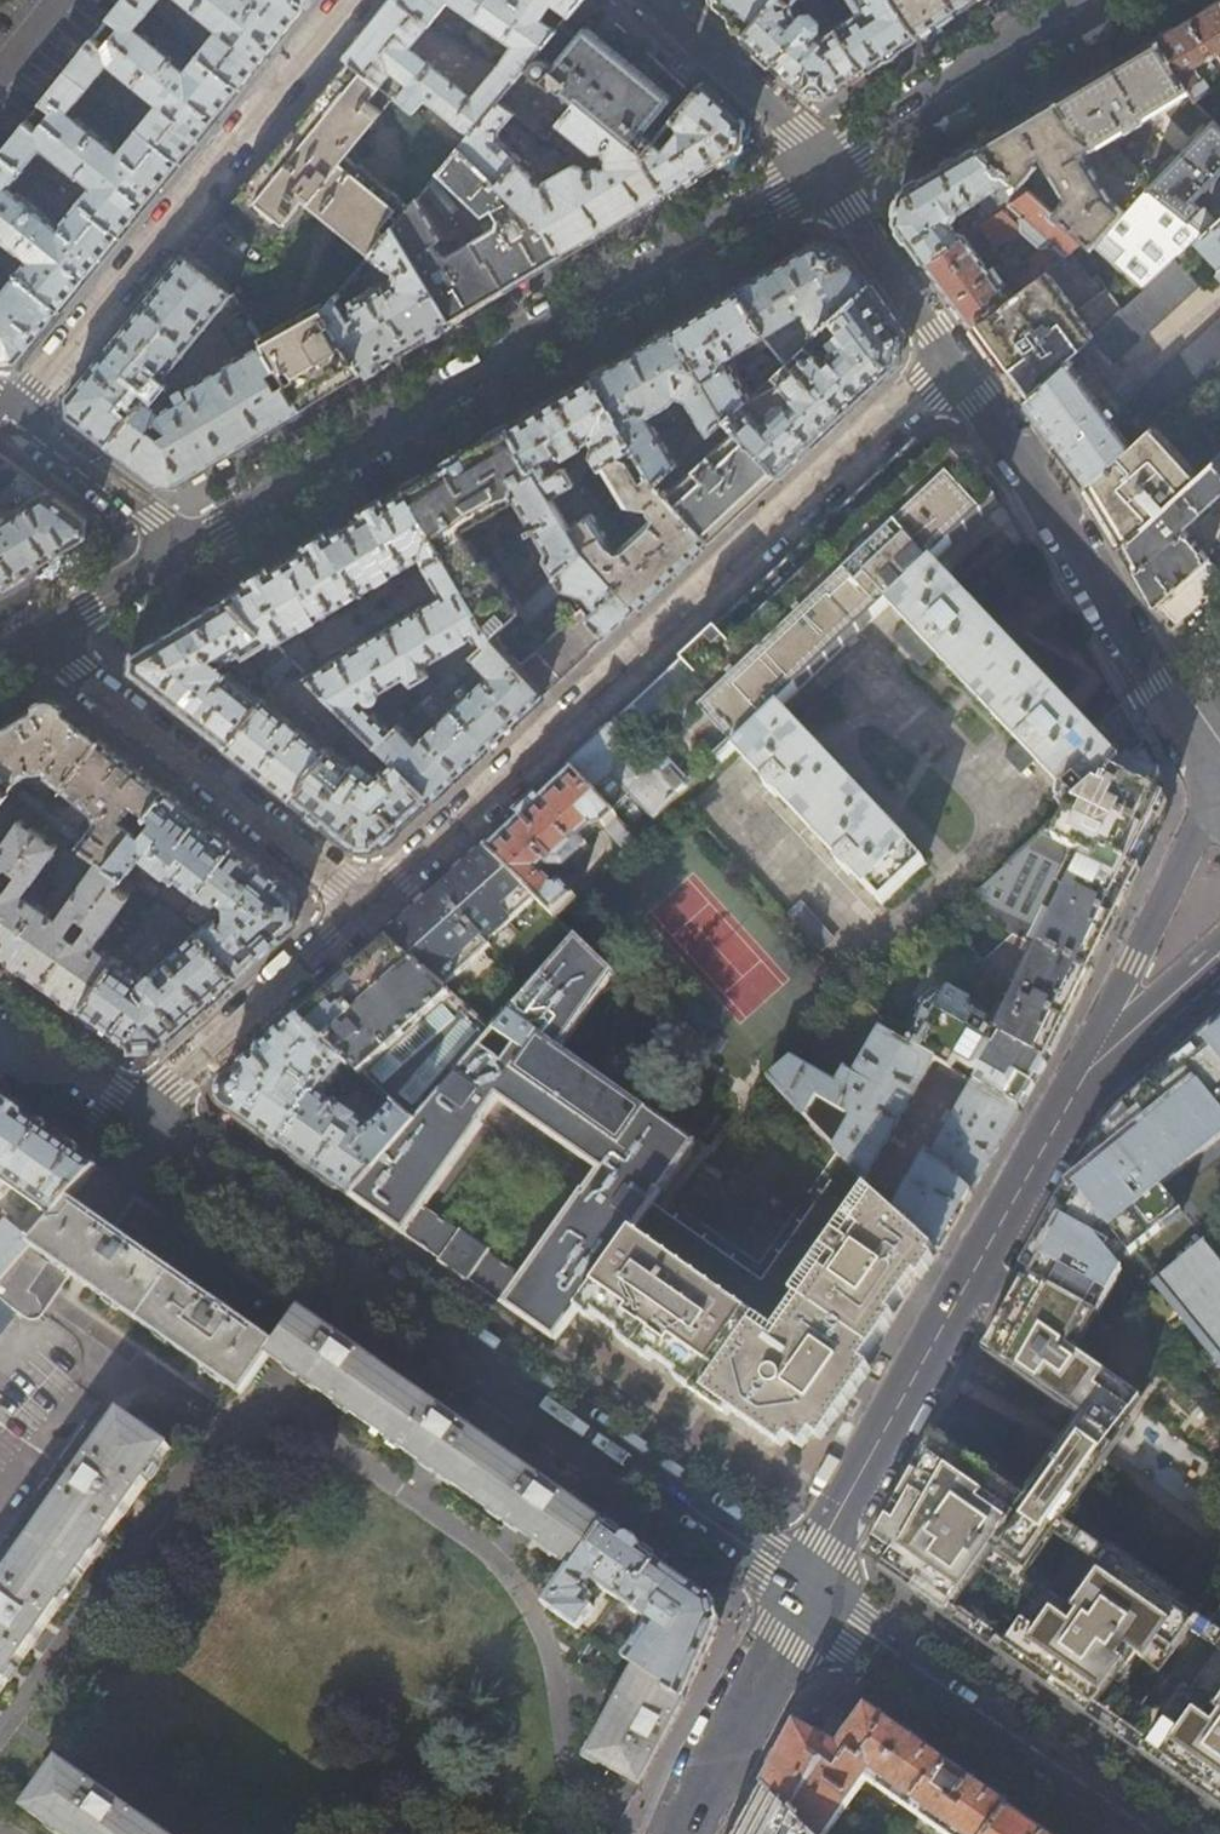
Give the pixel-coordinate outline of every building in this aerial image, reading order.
[(240,87),(200,55),(186,72),(184,70),(176,64),(175,60),(138,29),(150,15),(131,0),(126,0),(109,20),(120,29),(104,50),(93,41),(68,72),(90,89),(109,65),(113,67),(158,105),(139,128),(180,162),(210,125),(240,87)] [(150,15),(162,0),(131,0),(150,15)] [(299,0),(183,0),(219,30),(200,55),(240,87),(274,45),(305,6),(299,0)] [(476,97),(413,47),(431,24),(400,0),(392,0),(372,26),(348,57),(383,84),(395,70),(411,84),(400,97),(418,111),(428,97),(474,132),(500,101),(518,78),(499,65),(476,97)] [(431,24),(450,1),(477,20),(490,0),(400,0),(431,24)] [(515,1),(514,0),(490,0),(477,20),(513,45),(499,65),(518,78),(562,27),(583,0),(515,0),(515,1)] [(731,11),(734,8),(726,0),(718,0),(731,11)] [(734,8),(731,11),(735,14),(732,19),(746,32),(772,0),(726,0),(734,8)] [(746,32),(742,36),(774,65),(801,90),(831,93),(845,83),(865,70),(837,26),(825,33),(822,30),(823,21),(813,13),(803,14),(800,13),(796,5),(800,0),(772,0),(746,32)] [(918,36),(894,0),(852,0),(858,9),(858,12),(850,17),(841,8),(832,13),(837,26),(865,70),(890,53),(918,36)] [(918,36),(971,1),(972,0),(894,0),(918,36)] [(1190,20),(1156,40),(1188,92),(1193,100),(1209,90),(1203,80),(1202,67),(1199,63),(1206,59),(1209,59),(1211,58),(1213,58),(1214,57),(1215,55),(1216,54),(1216,52),(1219,50),(1219,2),(1190,20)] [(732,26),(742,36),(746,32),(732,19),(732,26)] [(676,117),(693,94),(660,64),(617,24),(603,39),(588,27),(576,39),(562,27),(518,78),(500,101),(516,113),(548,136),(561,124),(579,101),(643,154),(655,143),(660,136),(669,124),(676,117)] [(1188,92),(1156,40),(1106,70),(1054,101),(1069,126),(1096,147),(1125,130),(1127,133),(1145,122),(1143,119),(1188,92)] [(396,225),(413,206),(348,156),(397,95),(383,84),(351,61),(321,97),(261,171),(236,200),(283,236),(310,203),(373,253),(396,225)] [(152,197),(180,162),(139,128),(121,152),(72,112),(90,89),(68,72),(42,103),(54,113),(40,131),(27,122),(3,153),(26,170),(43,150),(79,179),(81,177),(92,187),(79,203),(120,235),(152,197)] [(676,117),(682,130),(665,151),(655,143),(643,154),(665,192),(701,171),(738,148),(742,119),(703,84),(693,94),(676,117)] [(582,163),(574,162),(546,179),(545,184),(536,182),(536,179),(520,162),(522,159),(500,138),(501,130),(516,113),(500,101),(474,132),(460,148),(545,228),(561,253),(606,227),(665,192),(643,154),(579,101),(561,124),(593,151),(604,148),(608,156),(606,160),(607,167),(604,168),(596,165),(592,159),(588,158),(582,163)] [(1096,147),(1069,126),(1054,101),(1019,121),(1000,133),(998,133),(984,141),(983,143),(975,148),(1019,185),(1034,167),(1030,159),(1037,155),(1063,198),(1051,213),(1082,239),(1141,291),(1172,262),(1195,241),(1204,233),(1146,187),(1144,186),(1122,211),(1104,198),(1093,177),(1095,174),(1088,163),(1099,150),(1096,147)] [(1213,119),(1146,187),(1204,233),(1219,218),(1219,207),(1211,215),(1195,199),(1206,189),(1207,191),(1218,179),(1217,177),(1219,174),(1219,127),(1216,123),(1213,119)] [(674,130),(669,124),(660,136),(667,142),(668,140),(674,130)] [(561,253),(545,228),(460,148),(439,174),(483,216),(493,210),(496,215),(480,224),(485,232),(473,239),(487,261),(491,259),(507,287),(534,271),(561,253)] [(1019,185),(975,148),(935,172),(900,193),(894,223),(908,242),(922,261),(966,233),(963,228),(955,233),(950,224),(954,222),(954,220),(956,220),(957,219),(958,217),(958,215),(958,213),(960,214),(979,201),(983,206),(976,211),(983,221),(1027,192),(1026,191),(1019,185)] [(79,203),(62,225),(13,186),(26,170),(3,153),(0,156),(0,238),(20,254),(22,253),(30,259),(18,274),(61,309),(91,272),(120,235),(79,203)] [(453,214),(458,210),(434,180),(429,186),(453,214)] [(1042,205),(1048,198),(1033,184),(1026,191),(1027,192),(1042,205)] [(473,239),(463,245),(458,237),(440,248),(437,244),(442,240),(422,205),(428,197),(447,219),(453,214),(429,186),(413,206),(396,225),(451,319),(478,304),(507,287),(491,259),(487,261),(473,239)] [(1012,293),(991,265),(986,269),(973,250),(988,240),(998,243),(1017,229),(1041,249),(1012,271),(1022,285),(1023,285),(1042,270),(1082,239),(1051,213),(1042,205),(1027,192),(983,221),(966,233),(922,261),(946,295),(950,300),(968,326),(1012,293)] [(1204,233),(1195,241),(1219,267),(1219,218),(1204,233)] [(387,285),(384,280),(350,301),(352,306),(346,310),(338,296),(327,309),(364,371),(416,340),(451,319),(396,225),(373,253),(372,254),(394,273),(392,282),(387,285)] [(842,251),(813,245),(780,264),(737,290),(766,337),(772,348),(780,342),(774,332),(790,323),(794,330),(801,326),(802,322),(799,318),(800,317),(801,316),(801,313),(802,314),(804,314),(805,314),(806,314),(806,318),(812,328),(776,355),(777,356),(782,365),(788,360),(797,351),(807,342),(816,334),(822,328),(830,321),(867,286),(842,251)] [(234,294),(185,254),(120,333),(68,396),(70,415),(89,430),(109,444),(150,398),(234,294)] [(1195,286),(1172,262),(1141,291),(1092,338),(1090,339),(1114,364),(1195,286)] [(1092,338),(1042,270),(1023,285),(1022,285),(1012,293),(968,326),(996,364),(1023,402),(1068,360),(1090,339),(1092,338)] [(18,274),(3,293),(0,291),(0,362),(19,360),(42,332),(61,309),(18,274)] [(821,378),(821,380),(822,381),(824,382),(816,390),(788,360),(782,365),(758,388),(751,395),(726,419),(779,473),(838,419),(898,363),(900,332),(887,314),(867,286),(830,321),(844,336),(827,351),(815,347),(813,348),(807,342),(797,351),(814,369),(813,370),(821,378)] [(766,337),(737,290),(705,309),(672,329),(726,419),(751,395),(729,359),(735,356),(741,364),(743,363),(746,368),(757,361),(755,356),(759,354),(754,344),(766,337)] [(364,371),(327,309),(326,307),(264,343),(303,407),(336,388),(364,371)] [(253,325),(244,311),(223,323),(222,330),(228,340),(253,325)] [(1129,403),(1139,416),(1131,423),(1141,434),(1148,428),(1219,362),(1219,320),(1129,403)] [(260,336),(253,325),(228,340),(233,346),(240,348),(260,336)] [(822,341),(829,334),(822,328),(816,334),(822,341)] [(632,353),(592,377),(655,484),(726,419),(672,329),(632,353)] [(186,388),(185,387),(169,396),(173,403),(163,408),(150,398),(109,444),(141,469),(159,482),(177,483),(239,445),(303,407),(264,343),(264,342),(186,388)] [(782,365),(777,356),(752,380),(758,388),(782,365)] [(1095,476),(1128,446),(1072,367),(1073,364),(1068,360),(1023,402),(1055,445),(1085,486),(1095,476)] [(583,551),(635,608),(708,540),(655,484),(592,377),(550,402),(508,427),(583,551)] [(779,473),(726,419),(655,484),(708,540),(745,506),(779,473)] [(573,666),(605,636),(635,608),(583,551),(508,427),(457,458),(404,489),(492,637),(493,639),(517,615),(526,625),(547,605),(538,596),(544,590),(552,599),(563,589),(582,598),(595,610),(592,612),(587,607),(581,612),(575,605),(571,609),(575,613),(574,614),(569,608),(566,608),(564,609),(520,650),(503,632),(494,640),(545,692),(573,666)] [(1192,478),(1148,428),(1141,434),(1128,446),(1095,476),(1130,534),(1192,478)] [(1213,460),(1192,478),(1130,534),(1119,544),(1118,545),(1143,588),(1151,603),(1153,603),(1155,603),(1156,603),(1190,573),(1215,551),(1208,543),(1201,549),(1186,533),(1197,523),(1193,519),(1219,494),(1219,467),(1213,460)] [(47,489),(22,470),(11,484),(0,490),(0,493),(7,503),(8,505),(24,496),(29,500),(47,489)] [(1119,544),(1130,534),(1095,476),(1085,486),(1101,513),(1119,544)] [(47,489),(29,500),(0,517),(0,589),(27,573),(87,537),(88,519),(66,504),(47,489)] [(423,667),(473,637),(480,649),(492,637),(404,489),(311,544),(227,595),(294,661),(337,703),(353,718),(370,736),(379,744),(400,724),(403,721),(406,718),(400,712),(387,724),(366,702),(368,700),(370,701),(372,702),(374,702),(376,702),(378,701),(380,700),(381,698),(382,696),(382,694),(382,692),(405,678),(413,686),(423,703),(437,690),(423,667)] [(1121,706),(1091,735),(1063,704),(996,631),(949,580),(932,563),(888,604),(918,636),(912,641),(928,658),(934,653),(1016,742),(1010,747),(1027,765),(1033,760),(1068,798),(1057,808),(1063,816),(1143,745),(1121,706)] [(1203,586),(1190,573),(1156,603),(1168,617),(1186,601),(1203,586)] [(271,690),(294,661),(227,595),(180,623),(131,652),(130,671),(186,715),(226,746),(264,698),(224,665),(242,654),(245,658),(251,654),(268,673),(264,677),(263,684),(271,690)] [(480,649),(472,657),(488,675),(470,692),(462,684),(447,700),(489,744),(519,717),(545,692),(494,640),(493,639),(492,637),(480,649)] [(469,670),(464,664),(437,690),(442,695),(469,670)] [(436,725),(417,743),(400,724),(379,744),(394,759),(433,797),(461,771),(489,744),(447,700),(442,695),(437,690),(423,703),(406,718),(403,721),(408,727),(424,712),(436,725)] [(308,721),(302,728),(297,724),(302,717),(296,712),(290,719),(270,702),(275,695),(270,691),(264,698),(226,746),(258,772),(290,797),(328,749),(307,732),(313,725),(308,721)] [(344,728),(353,718),(337,703),(328,714),(344,728)] [(42,705),(11,724),(0,730),(0,789),(5,792),(15,779),(28,771),(42,771),(46,775),(45,777),(60,790),(62,789),(101,739),(79,722),(59,706),(42,705)] [(878,906),(923,865),(777,707),(732,748),(763,782),(761,784),(764,787),(772,796),(774,794),(838,863),(835,865),(845,875),(847,873),(878,906)] [(361,745),(370,736),(353,718),(344,728),(343,731),(361,745)] [(612,729),(591,749),(570,769),(634,839),(678,799),(612,729)] [(133,765),(101,739),(62,789),(91,813),(95,821),(82,838),(75,833),(71,839),(107,863),(165,790),(133,765)] [(394,759),(374,777),(332,744),(328,749),(290,797),(321,822),(351,846),(381,841),(433,797),(394,759)] [(1153,762),(1143,745),(1063,816),(975,895),(1009,933),(983,956),(953,983),(994,1028),(1046,1061),(1068,1017),(1096,959),(1123,904),(1154,840),(1157,833),(1159,823),(1162,808),(1161,790),(1158,775),(1153,762)] [(573,896),(561,884),(552,883),(540,872),(546,867),(548,869),(559,869),(584,846),(578,839),(588,829),(600,826),(600,829),(621,851),(634,839),(570,769),(527,809),(485,849),(551,916),(573,896)] [(45,810),(47,808),(21,790),(14,799),(40,816),(45,810)] [(196,891),(234,845),(202,819),(165,790),(107,863),(126,876),(137,861),(142,865),(147,859),(175,880),(176,878),(195,893),(196,891)] [(31,974),(80,1008),(156,897),(154,896),(143,888),(126,876),(107,863),(71,839),(68,837),(39,817),(40,816),(14,799),(7,793),(0,803),(0,952),(31,974)] [(68,837),(72,831),(45,810),(40,816),(39,817),(68,837)] [(295,923),(294,892),(264,868),(234,845),(196,891),(211,903),(214,903),(219,898),(226,904),(227,915),(220,921),(217,917),(213,917),(200,929),(238,974),(266,949),(295,923)] [(495,1031),(573,938),(551,916),(485,849),(436,893),(385,939),(495,1031)] [(602,868),(597,863),(588,871),(593,877),(602,868)] [(154,896),(160,888),(149,880),(143,888),(154,896)] [(155,927),(170,907),(156,897),(80,1008),(103,1024),(132,1044),(162,1042),(238,974),(200,929),(194,923),(182,915),(158,939),(170,952),(145,975),(125,961),(138,941),(141,943),(153,926),(155,927)] [(975,931),(957,911),(856,1000),(880,1024),(906,1051),(933,1065),(969,1084),(1019,1111),(1034,1083),(1046,1061),(994,1028),(953,983),(983,956),(967,938),(975,931)] [(449,1268),(526,1321),(556,1342),(580,1307),(651,1205),(693,1145),(560,1051),(611,976),(573,938),(495,1031),(494,1032),(512,1045),(501,1061),(481,1047),(415,1124),(351,1200),(380,1220),(449,1268)] [(495,1031),(385,939),(349,972),(297,1018),(346,1062),(373,1087),(415,1124),(481,1047),(494,1032),(495,1031)] [(295,1121),(311,1097),(322,1096),(346,1062),(297,1018),(219,1089),(216,1106),(248,1128),(263,1139),(282,1152),(298,1125),(295,1121)] [(933,1065),(906,1051),(880,1024),(850,1077),(841,1071),(832,1086),(789,1060),(767,1079),(806,1119),(818,1099),(850,1119),(834,1149),(844,1162),(863,1184),(933,1065)] [(1077,1174),(1045,1232),(1027,1265),(1031,1267),(1027,1274),(1028,1275),(1092,1312),(1117,1265),(1180,1213),(1159,1187),(1219,1136),(1219,1038),(1181,1070),(1127,1114),(1133,1122),(1127,1128),(1124,1124),(1113,1134),(1109,1129),(1088,1155),(1077,1174)] [(1019,1111),(969,1084),(930,1156),(923,1150),(891,1209),(935,1250),(939,1253),(964,1207),(994,1154),(1019,1111)] [(375,1123),(366,1127),(339,1108),(341,1103),(330,1095),(322,1096),(311,1097),(295,1121),(298,1125),(282,1152),(285,1154),(311,1172),(317,1176),(351,1200),(415,1124),(373,1087),(361,1090),(375,1102),(378,1104),(380,1103),(387,1109),(375,1123)] [(54,1218),(97,1167),(37,1126),(4,1102),(0,1100),(0,1179),(54,1218)] [(258,1147),(263,1139),(248,1128),(216,1106),(216,1118),(258,1147)] [(303,1183),(311,1172),(285,1154),(278,1165),(303,1183)] [(863,1184),(844,1162),(759,1281),(651,1205),(580,1307),(636,1347),(725,1413),(730,1406),(742,1415),(770,1434),(824,1425),(837,1417),(839,1418),(855,1387),(863,1372),(854,1367),(884,1324),(924,1266),(934,1252),(935,1250),(891,1209),(882,1201),(875,1195),(863,1184)] [(97,1167),(54,1218),(42,1232),(0,1280),(0,1332),(17,1312),(27,1319),(29,1319),(32,1320),(36,1319),(39,1317),(42,1315),(70,1275),(241,1394),(268,1355),(573,1570),(605,1524),(553,1487),(517,1462),(475,1432),(423,1396),(370,1359),(324,1327),(300,1310),(97,1167)] [(882,1201),(888,1194),(882,1188),(875,1195),(882,1201)] [(42,1232),(18,1209),(0,1229),(0,1280),(42,1232)] [(1203,1241),(1155,1280),(1219,1361),(1219,1263),(1203,1241)] [(1096,1314),(1092,1312),(1028,1275),(1025,1280),(1020,1277),(1015,1286),(981,1346),(1112,1438),(1140,1397),(1074,1352),(1096,1314)] [(170,1448),(122,1415),(0,1588),(0,1691),(170,1448)] [(898,1583),(934,1608),(961,1570),(972,1578),(979,1567),(1011,1589),(1023,1571),(1005,1558),(1010,1551),(1032,1567),(1053,1536),(1046,1531),(1055,1519),(933,1434),(923,1452),(882,1526),(874,1540),(881,1571),(898,1583)] [(632,1543),(605,1524),(573,1570),(549,1605),(579,1627),(594,1605),(593,1604),(598,1596),(596,1595),(602,1586),(616,1597),(632,1576),(643,1584),(658,1561),(632,1543)] [(1046,1590),(1001,1654),(1076,1707),(1111,1658),(1122,1666),(1132,1653),(1159,1672),(1197,1618),(1109,1558),(1074,1609),(1046,1590)] [(687,1582),(658,1561),(643,1584),(632,1576),(616,1597),(636,1610),(642,1610),(645,1607),(654,1614),(623,1658),(636,1667),(685,1700),(701,1663),(717,1626),(709,1597),(687,1582)] [(1219,1807),(1219,1806),(1219,1644),(1143,1754),(1219,1807)] [(685,1700),(636,1667),(587,1757),(640,1784),(659,1749),(685,1700)] [(1008,1807),(972,1781),(891,1724),(866,1707),(863,1711),(839,1741),(800,1726),(795,1724),(776,1760),(762,1785),(811,1833),(821,1833),(865,1773),(951,1833),(987,1833),(1008,1807)] [(59,1833),(163,1833),(61,1763),(27,1811),(59,1833)] [(762,1785),(747,1813),(758,1819),(750,1833),(811,1833),(762,1785)] [(1008,1807),(987,1833),(1046,1833),(1008,1807)] [(758,1819),(747,1813),(736,1833),(750,1833),(758,1819)]
